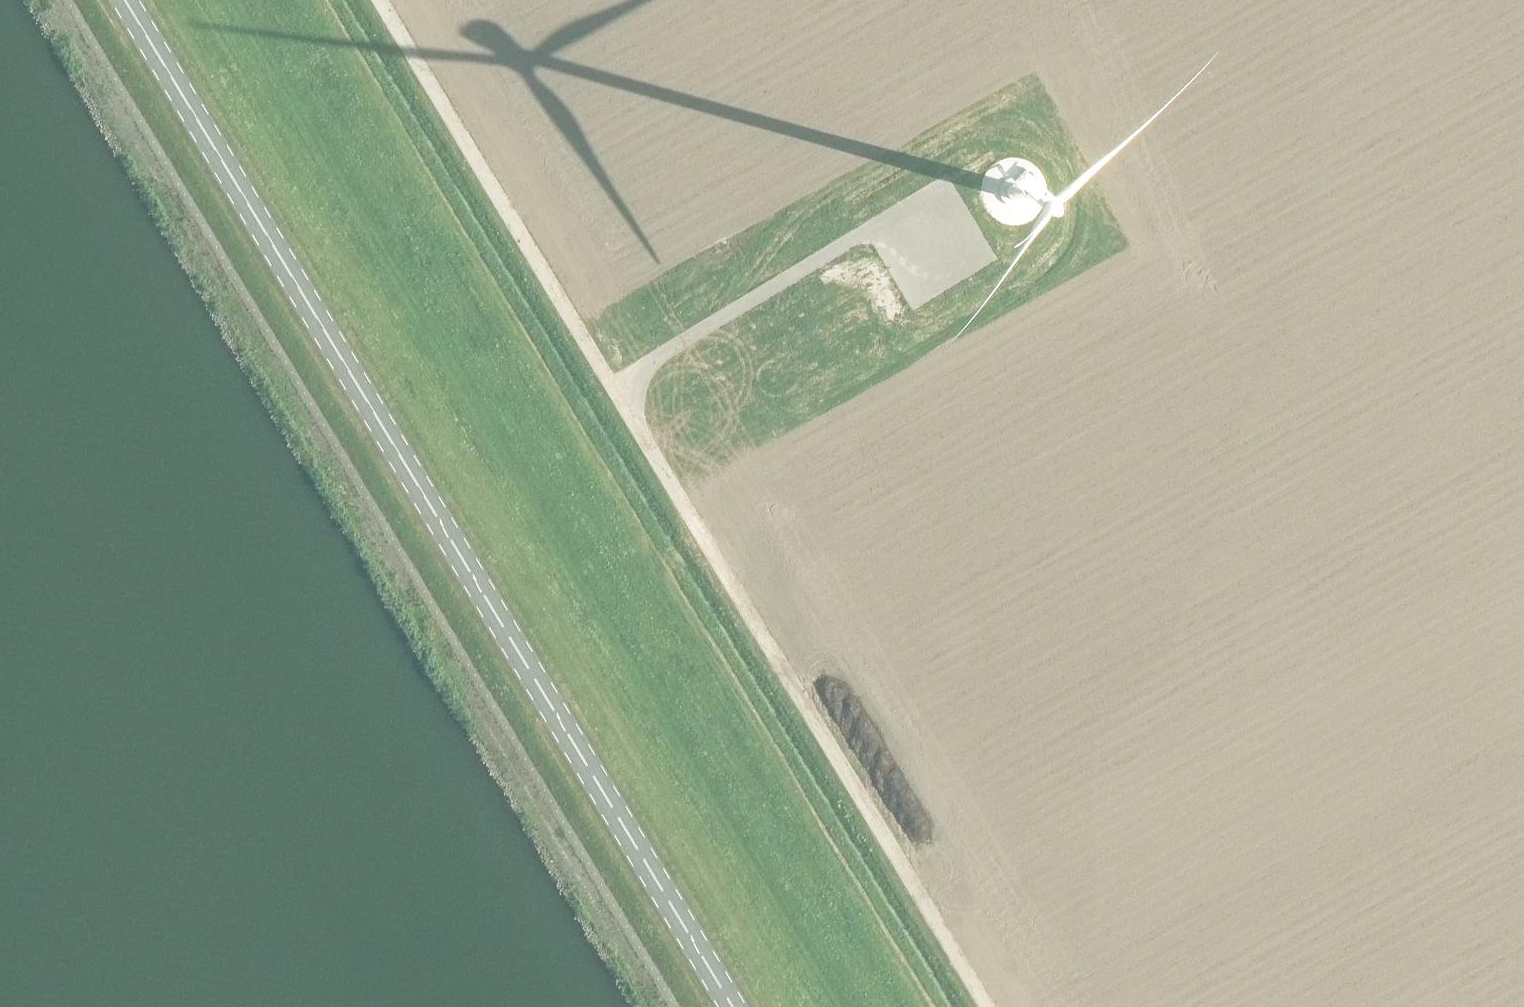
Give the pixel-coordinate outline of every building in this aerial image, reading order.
[(1020,194),(1020,193),(1020,192),(1020,191),(1020,190),(1019,190),(1019,189),(1019,188),(1018,188),(1018,187),(1017,187),(1017,186),(1016,186),(1015,186),(1015,185),(1014,185),(1013,185),(1012,185),(1011,185),(1010,185),(1009,185),(1009,186),(1008,186),(1007,186),(1007,187),(1006,187),(1006,188),(1005,188),(1005,189),(1005,190),(1004,190),(1004,191),(1004,192),(1004,193),(1004,194),(1004,195),(1004,196),(1005,196),(1005,197),(1005,198),(1006,198),(1006,199),(1007,199),(1007,200),(1008,200),(1009,200),(1009,201),(1010,201),(1011,201),(1012,201),(1013,201),(1014,201),(1015,201),(1015,200),(1016,200),(1017,200),(1017,199),(1018,199),(1018,198),(1019,198),(1019,197),(1019,196),(1020,196),(1020,195),(1020,194)]
